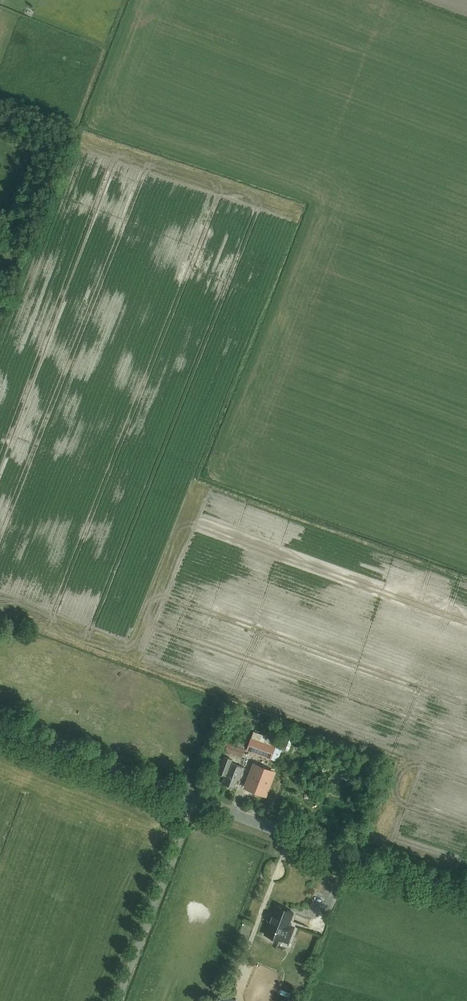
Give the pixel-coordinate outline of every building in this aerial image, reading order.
[(251,738),(247,751),(277,761),(282,749),(251,738)] [(247,748),(228,742),(225,751),(244,757),(247,748)] [(232,760),(225,757),(219,773),(225,776),(223,783),(235,788),(238,780),(240,781),(245,768),(231,763),(232,760)] [(256,765),(248,788),(268,795),(276,772),(256,765)] [(265,936),(271,938),(270,939),(271,941),(275,942),(277,941),(277,940),(283,942),(285,936),(290,938),(294,927),(288,925),(293,912),(275,906),(272,917),(271,916),(269,922),(270,922),(265,936)] [(240,992),(257,995),(258,987),(241,984),(240,992)]
